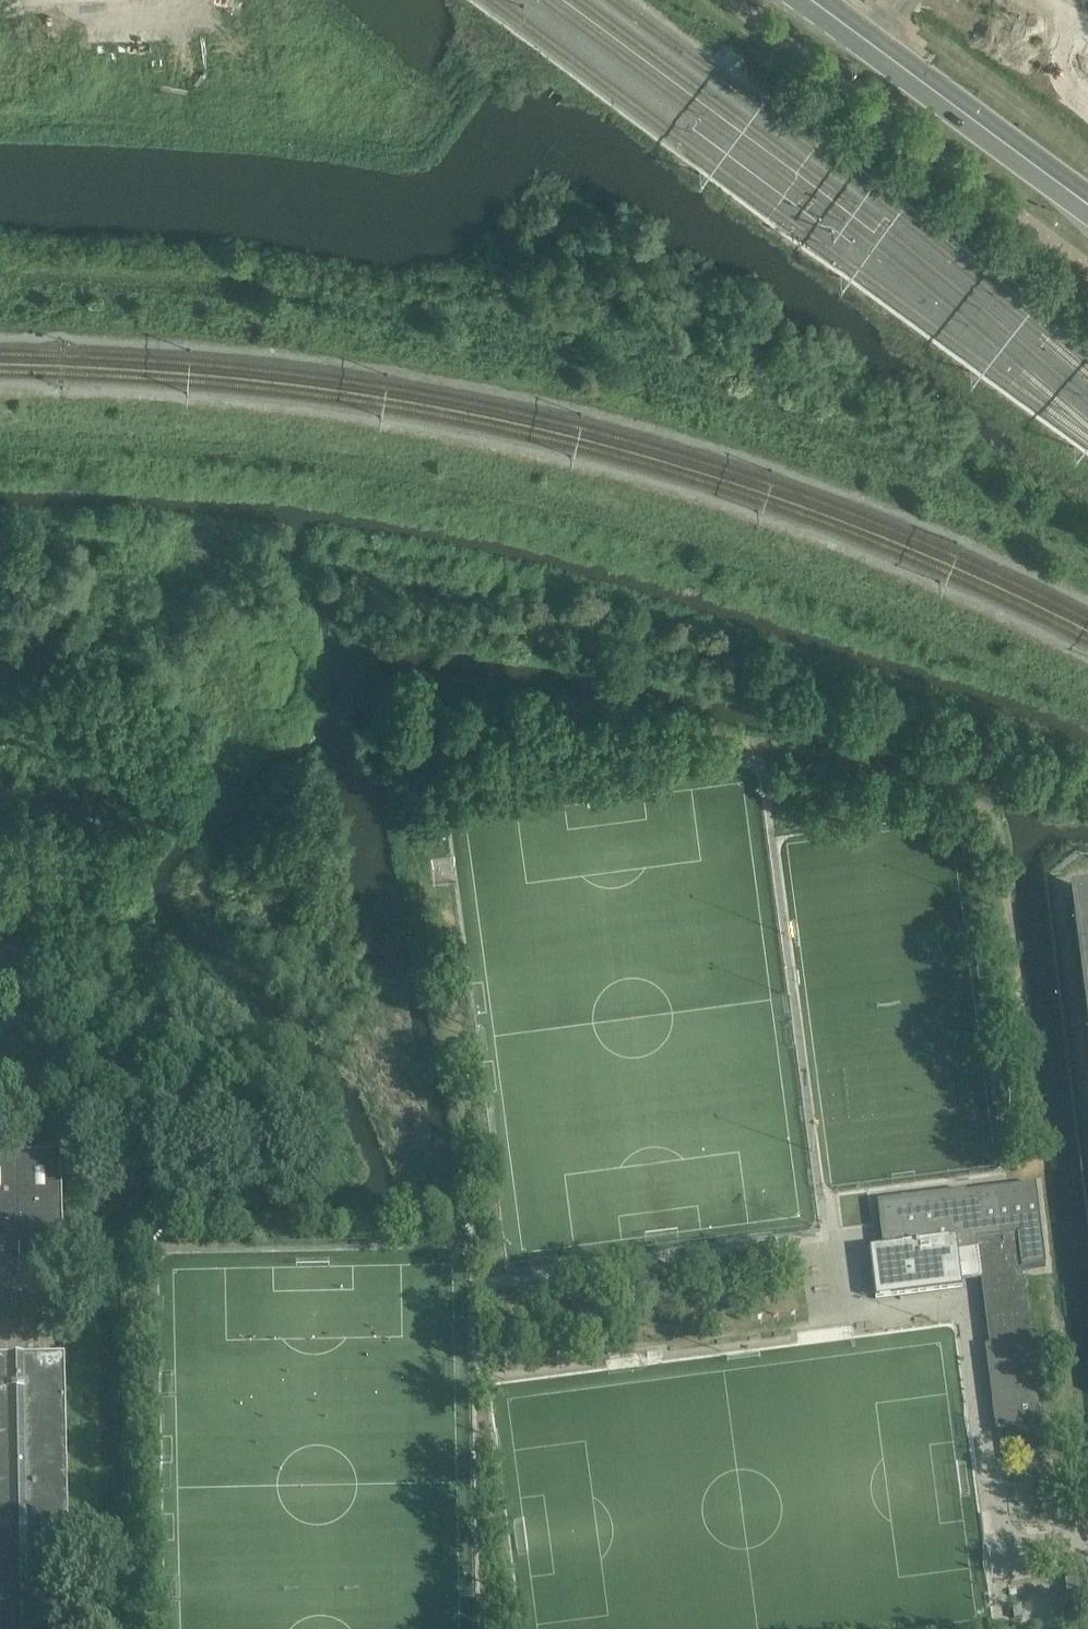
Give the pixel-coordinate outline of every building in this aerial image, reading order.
[(1072,898),(1087,1028),(1087,896),(1072,898)] [(63,1250),(61,1160),(17,1161),(19,1254),(35,1254),(35,1250),(63,1250)] [(0,1161),(0,1251),(4,1251),(4,1255),(19,1254),(17,1161),(0,1161)] [(879,1202),(884,1248),(956,1239),(957,1241),(957,1242),(1018,1235),(1022,1269),(1046,1266),(1036,1183),(879,1202)] [(1046,1459),(1038,1394),(1046,1393),(1039,1338),(1031,1339),(1023,1278),(1022,1269),(1018,1235),(957,1242),(957,1241),(956,1239),(884,1248),(870,1250),(876,1300),(963,1289),(961,1277),(981,1275),(989,1345),(996,1345),(1003,1397),(992,1398),(996,1433),(1007,1431),(1011,1462),(1011,1463),(1046,1459)] [(1003,1397),(996,1345),(989,1345),(985,1346),(992,1398),(1003,1397)] [(65,1358),(0,1359),(0,1628),(70,1628),(65,1358)] [(1083,1603),(1080,1580),(1066,1582),(1069,1605),(1083,1603)]
